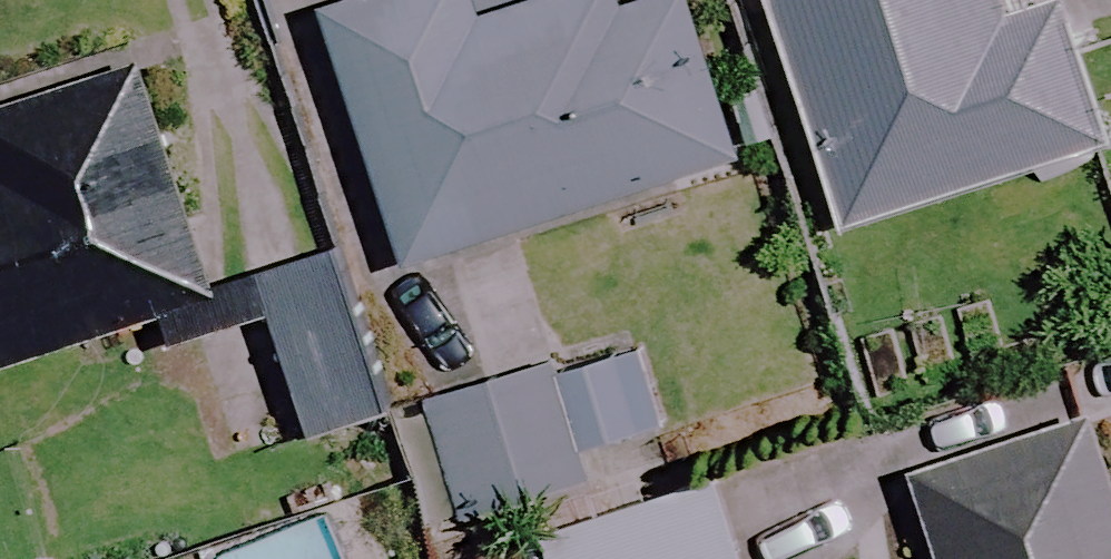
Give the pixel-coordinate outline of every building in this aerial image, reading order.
[(496,9),(493,0),(380,0),(340,12),(412,253),(748,153),(711,25),(703,0),(526,0),(496,9)] [(864,211),(1110,137),(1110,59),(1093,0),(800,0),(864,211)] [(153,55),(0,103),(0,364),(228,292),(153,55)] [(397,406),(346,250),(268,276),(320,432),(397,406)] [(592,476),(560,360),(440,393),(472,509),(592,476)] [(935,466),(965,558),(1110,558),(1110,410),(935,466)] [(715,472),(547,531),(556,558),(746,558),(715,472)]
